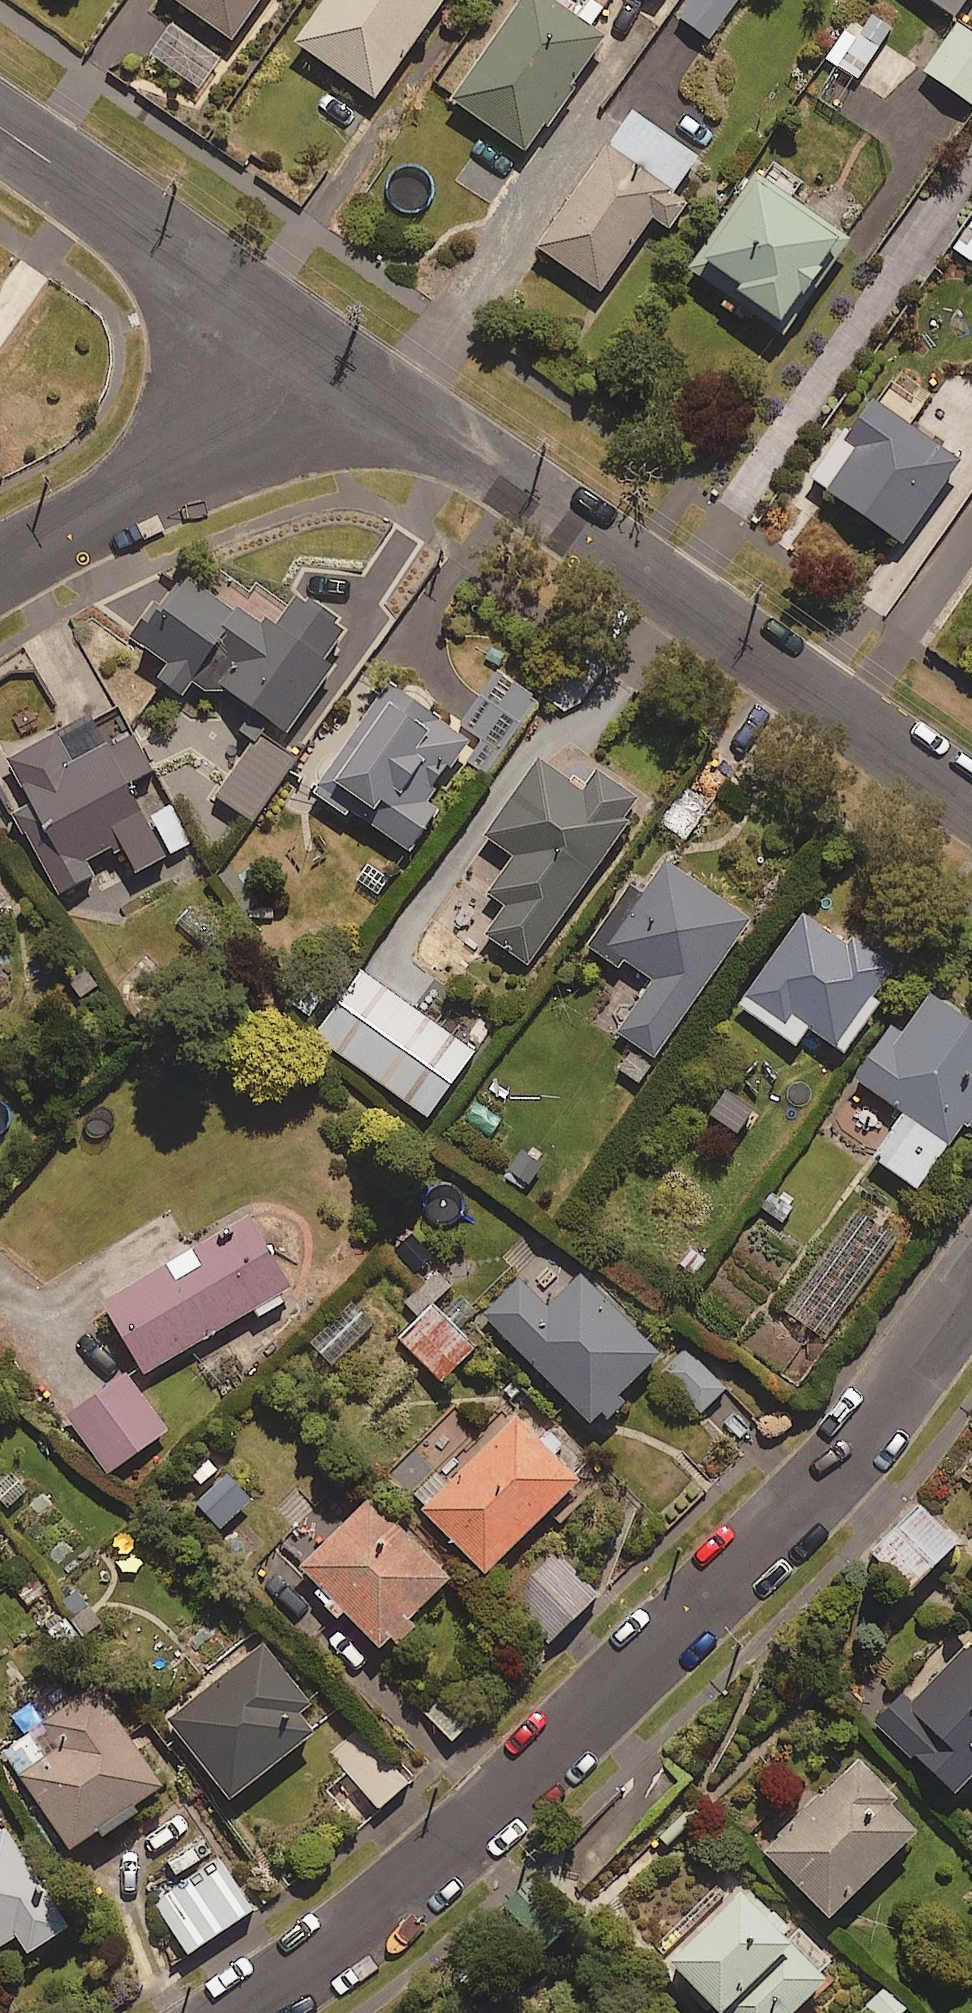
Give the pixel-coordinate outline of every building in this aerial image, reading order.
[(233,43),(264,0),(172,0),(233,43)] [(301,49),(378,101),(447,0),(334,0),(301,49)] [(541,0),(527,0),(455,105),(529,155),(605,44),(541,0)] [(680,18),(711,42),(743,0),(693,0),(680,18)] [(958,19),(971,0),(930,0),(958,19)] [(894,31),(864,10),(828,59),(857,81),(894,31)] [(958,28),(926,75),(971,106),(971,37),(958,28)] [(700,163),(636,117),(541,250),(603,294),(655,222),(671,233),(689,208),(675,198),(700,163)] [(692,272),(728,299),(723,306),(747,324),(753,317),(747,312),(752,305),(786,329),(847,245),(760,180),(692,272)] [(903,549),(937,503),(946,510),(965,484),(957,477),(963,470),(907,428),(930,398),(898,374),(815,482),(903,549)] [(273,641),(191,585),(169,616),(156,607),(132,642),(172,669),(161,685),(184,701),(196,683),(222,701),(227,694),(289,737),(356,640),(300,602),(273,641)] [(483,745),(471,763),(491,777),(542,704),(500,675),(462,730),(483,745)] [(391,691),(314,805),(347,826),(353,816),(411,855),(439,813),(430,807),(471,745),(391,691)] [(299,762),(264,737),(219,799),(253,824),(299,762)] [(75,772),(58,740),(11,766),(32,805),(14,815),(59,898),(94,879),(87,866),(123,846),(138,875),(192,846),(164,793),(140,806),(131,789),(154,776),(134,740),(75,772)] [(586,800),(542,767),(488,840),(518,862),(495,893),(513,907),(489,939),(529,968),(643,812),(600,781),(586,800)] [(641,904),(630,896),(588,953),(620,976),(628,964),(657,985),(620,1036),(656,1062),(753,927),(669,866),(641,904)] [(833,943),(838,935),(808,914),(741,1010),(798,1050),(810,1032),(847,1058),(883,1006),(874,1000),(893,973),(852,945),(847,953),(833,943)] [(476,1056),(364,974),(317,1038),(430,1120),(476,1056)] [(938,992),(907,1036),(896,1028),(858,1083),(908,1118),(876,1162),(921,1193),(967,1127),(971,1130),(971,1016),(938,992)] [(666,1357),(537,1227),(507,1256),(524,1273),(482,1316),(594,1428),(666,1357)] [(241,1243),(234,1231),(103,1307),(145,1379),(292,1293),(258,1233),(241,1243)] [(477,1352),(435,1309),(401,1341),(444,1385),(477,1352)] [(689,1354),(669,1375),(707,1413),(728,1392),(689,1354)] [(167,1438),(127,1380),(71,1420),(111,1477),(167,1438)] [(485,1438),(458,1410),(390,1476),(489,1578),(581,1488),(509,1414),(485,1438)] [(190,1489),(224,1535),(255,1512),(221,1466),(190,1489)] [(381,1653),(388,1646),(397,1655),(417,1635),(409,1626),(453,1584),(373,1501),(301,1570),(319,1588),(311,1595),(339,1624),(346,1617),(381,1653)] [(962,1545),(917,1504),(870,1555),(915,1596),(962,1545)] [(599,1599),(553,1552),(505,1598),(551,1645),(599,1599)] [(959,1640),(879,1727),(959,1801),(971,1787),(971,1652),(959,1640)] [(312,1708),(263,1646),(168,1722),(234,1805),(317,1738),(300,1717),(312,1708)] [(168,1799),(96,1691),(2,1753),(74,1861),(168,1799)] [(474,1723),(446,1694),(426,1713),(453,1742),(474,1723)] [(407,1787),(355,1731),(331,1754),(383,1809),(407,1787)] [(897,1802),(859,1763),(766,1854),(834,1923),(920,1839),(890,1808),(897,1802)] [(0,1826),(0,1953),(19,1942),(30,1960),(67,1937),(0,1826)] [(208,1858),(196,1837),(156,1860),(168,1882),(208,1858)] [(255,1915),(219,1859),(152,1902),(189,1958),(255,1915)] [(695,1994),(691,1998),(706,2012),(711,2012),(713,2011),(715,2012),(805,2012),(830,1988),(793,1951),(798,1945),(747,1895),(672,1971),(695,1994)] [(865,2004),(873,2012),(909,2012),(912,2010),(889,1983),(865,2004)]
